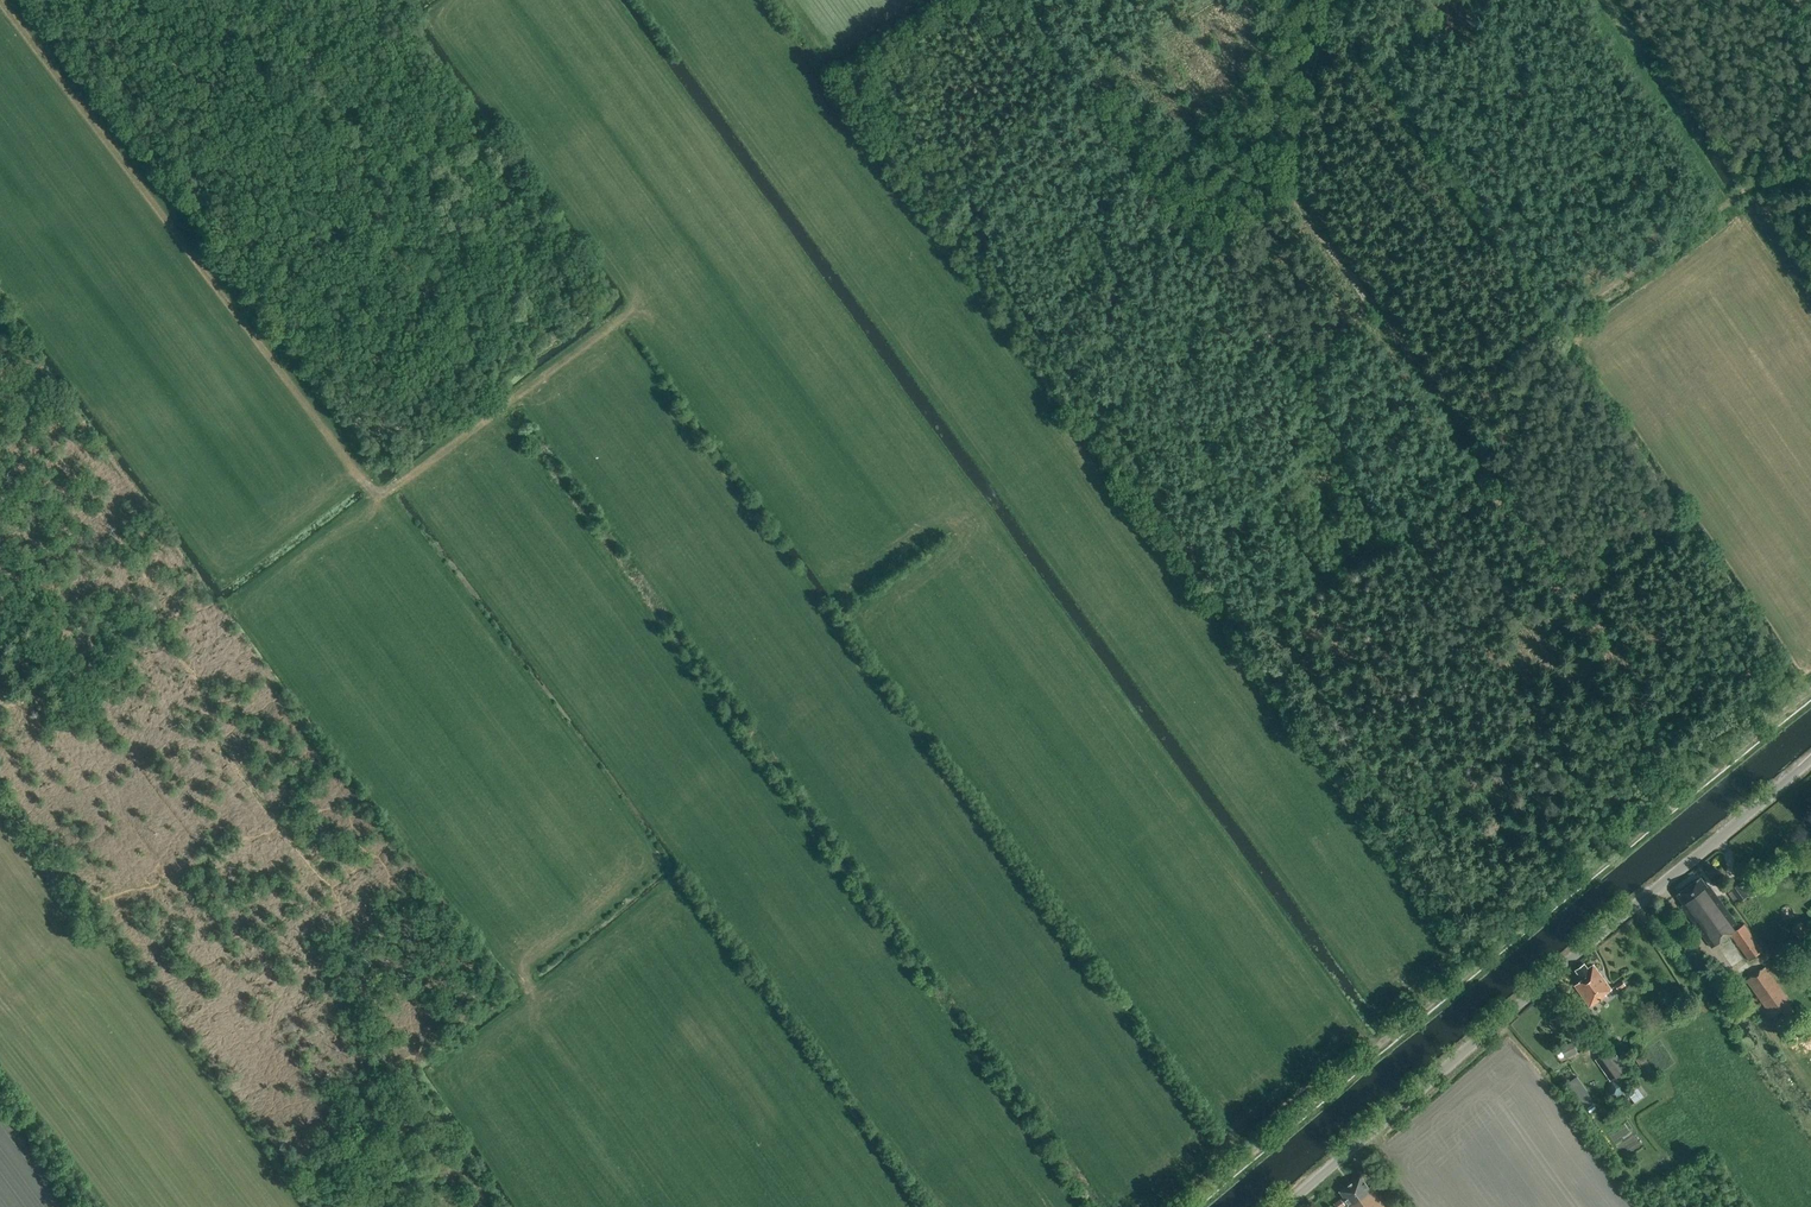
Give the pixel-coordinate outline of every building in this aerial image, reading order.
[(1707,887),(1700,878),(1676,895),(1683,905),(1681,906),(1711,949),(1731,935),(1750,962),(1763,952),(1744,925),(1739,928),(1709,886),(1707,887)] [(1728,884),(1724,879),(1717,884),(1721,889),(1728,884)] [(1748,896),(1738,884),(1731,889),(1732,891),(1728,894),(1734,901),(1737,899),(1739,902),(1748,896)] [(1783,970),(1798,959),(1789,948),(1774,959),(1783,970)] [(1588,969),(1584,964),(1576,971),(1582,980),(1575,986),(1590,1007),(1606,996),(1605,995),(1611,990),(1593,965),(1588,969)] [(1772,1017),(1791,1003),(1765,967),(1746,980),(1772,1017)] [(1626,986),(1622,980),(1615,986),(1619,991),(1626,986)] [(1680,1007),(1672,994),(1663,1000),(1671,1013),(1680,1007)] [(1560,1048),(1565,1059),(1576,1054),(1571,1043),(1560,1048)] [(1610,1057),(1606,1052),(1595,1060),(1611,1082),(1627,1070),(1615,1053),(1610,1057)] [(1644,1052),(1636,1057),(1650,1078),(1657,1074),(1644,1052)] [(1576,1078),(1568,1083),(1584,1107),(1592,1101),(1576,1078)] [(1608,1098),(1622,1102),(1627,1085),(1613,1081),(1608,1098)] [(1640,1087),(1627,1096),(1634,1104),(1646,1095),(1640,1087)] [(1611,1129),(1621,1151),(1625,1149),(1621,1141),(1636,1135),(1629,1121),(1611,1129)] [(1361,1177),(1340,1192),(1344,1198),(1335,1204),(1336,1206),(1342,1206),(1344,1205),(1346,1206),(1386,1206),(1373,1188),(1370,1190),(1361,1177)]
